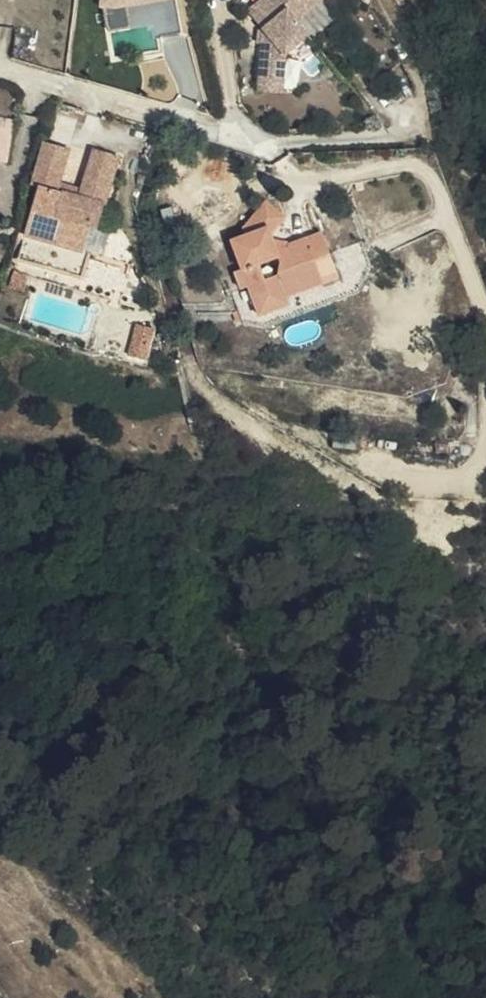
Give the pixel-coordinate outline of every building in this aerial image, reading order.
[(173,0),(103,0),(103,4),(164,9),(164,17),(171,17),(173,0)] [(340,0),(256,0),(246,5),(261,32),(262,75),(289,74),(290,50),(309,39),(300,23),(340,0)] [(289,93),(289,74),(262,75),(262,94),(289,93)] [(7,168),(13,123),(0,120),(0,166),(7,168)] [(71,155),(44,148),(32,188),(40,190),(33,214),(92,229),(102,232),(108,208),(121,160),(97,154),(83,202),(60,196),(71,155)] [(292,218),(273,204),(260,222),(279,235),(292,218)] [(92,229),(33,214),(26,240),(85,256),(92,229)] [(290,250),(279,235),(260,222),(253,233),(255,240),(242,246),(255,273),(248,276),(256,293),(263,290),(275,315),(303,302),(299,294),(334,277),(323,255),(340,248),(333,230),(300,242),(301,246),(290,250)] [(31,281),(16,277),(11,291),(26,296),(31,281)] [(263,290),(256,293),(247,297),(263,332),(342,294),(334,277),(299,294),(303,302),(275,315),(263,290)] [(155,335),(140,332),(131,361),(146,365),(155,335)]
